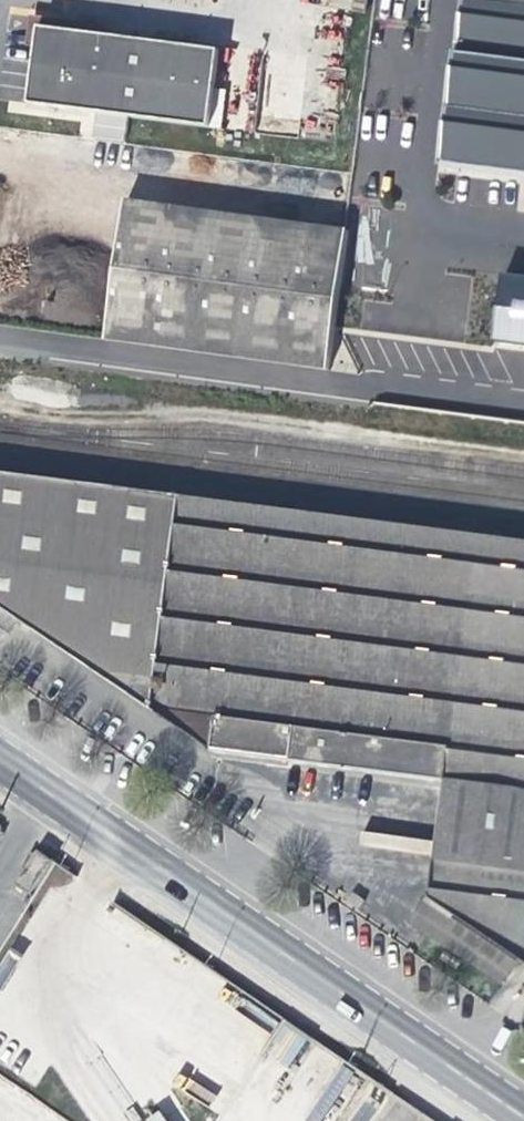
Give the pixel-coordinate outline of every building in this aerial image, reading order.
[(441,171),(523,181),(523,0),(463,0),(441,171)] [(64,30),(37,26),(27,103),(220,128),(225,90),(215,88),(220,50),(64,30)] [(326,367),(344,229),(125,201),(107,340),(326,367)] [(499,271),(489,340),(523,345),(523,275),(499,271)] [(426,896),(508,951),(515,955),(516,941),(523,886),(523,571),(127,517),(131,488),(0,471),(0,608),(213,753),(304,765),(442,783),(426,896)] [(164,516),(166,496),(150,494),(148,515),(164,516)] [(55,861),(39,851),(15,887),(32,898),(55,861)] [(490,977),(508,951),(426,896),(413,887),(396,913),(490,977)] [(516,941),(515,955),(523,962),(523,941),(516,941)] [(522,1018),(523,1015),(523,995),(513,1013),(522,1018)] [(27,1112),(45,1120),(58,1120),(63,1111),(0,1078),(0,1120),(22,1120),(27,1112)] [(118,1086),(117,1102),(164,1104),(165,1088),(118,1086)] [(148,1120),(167,1120),(161,1112),(148,1120)]
